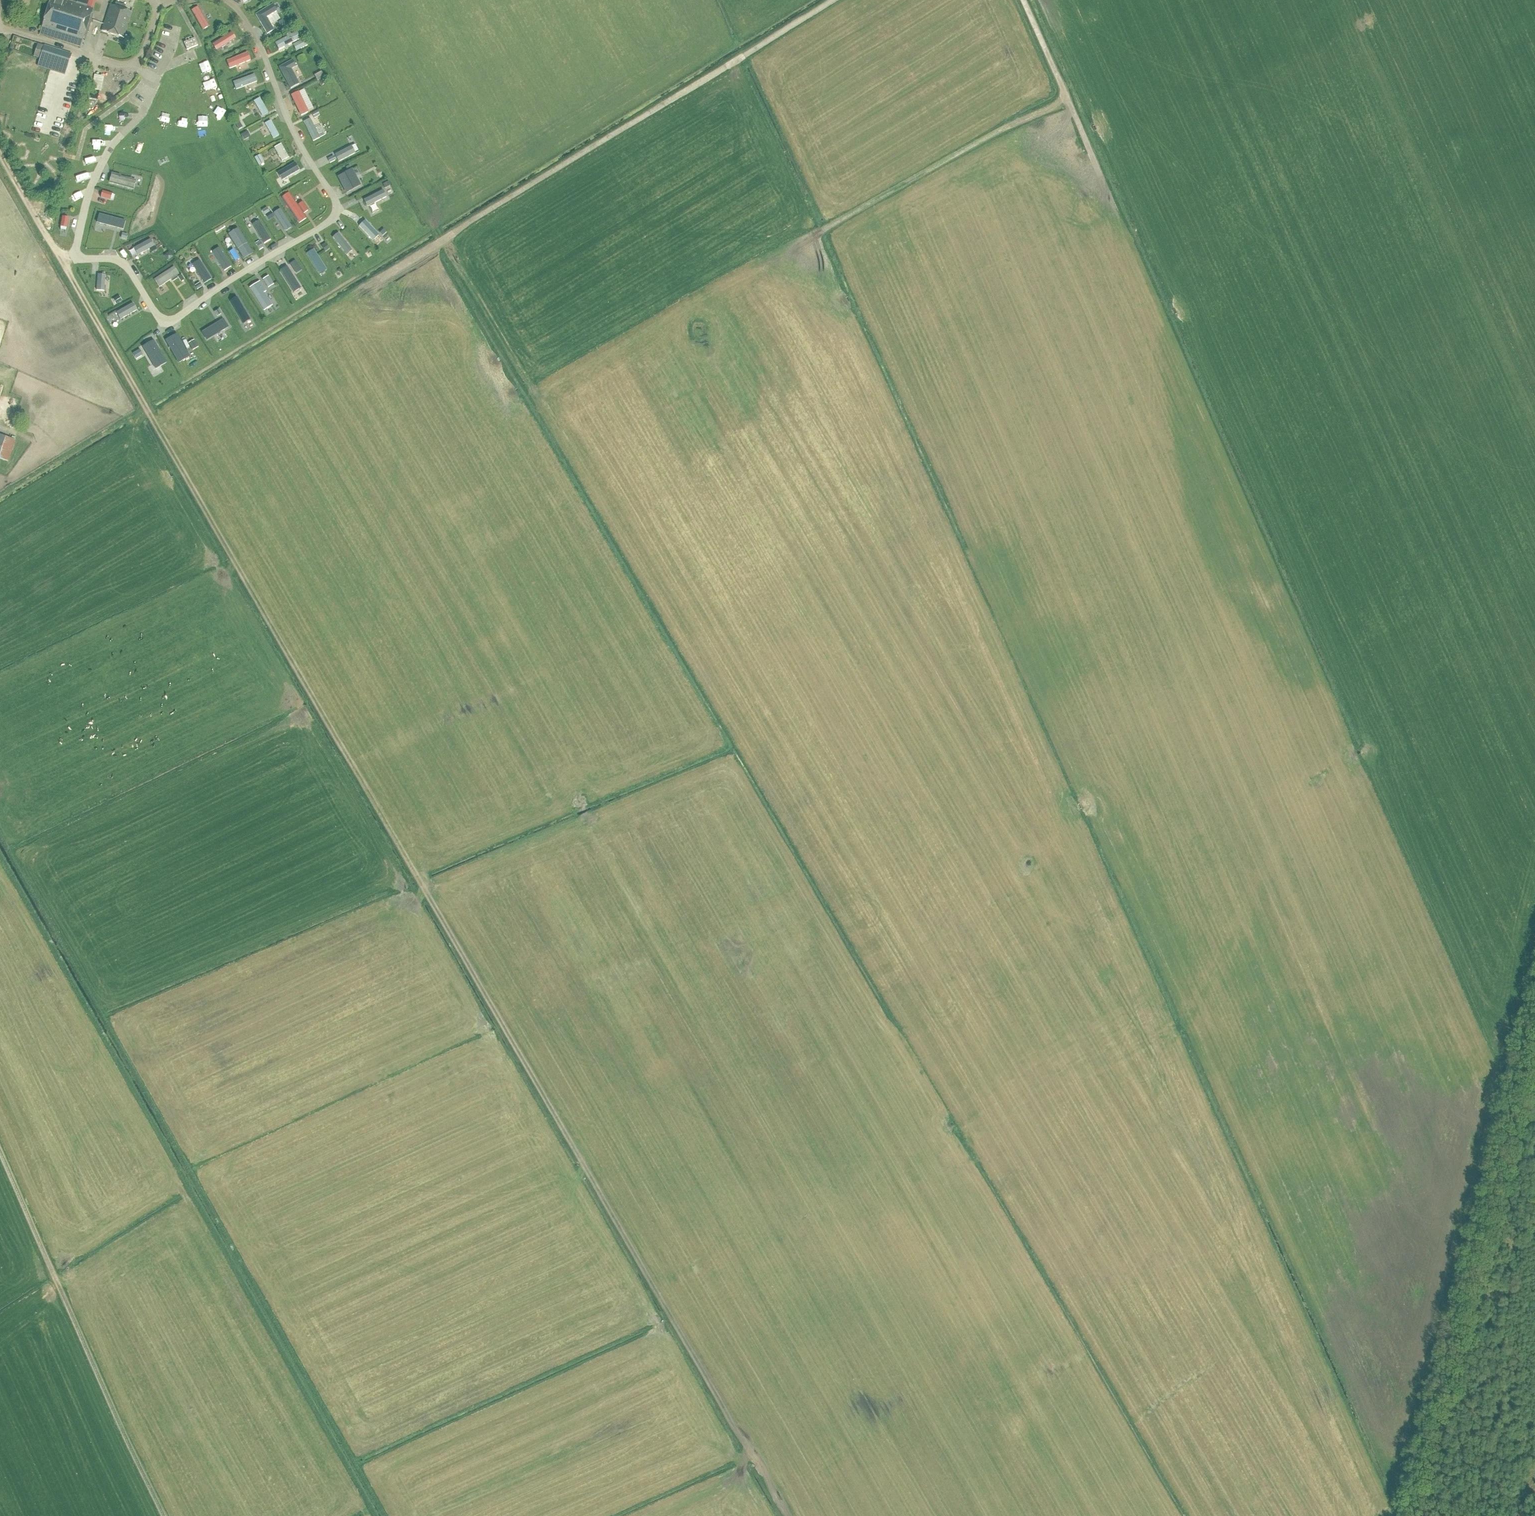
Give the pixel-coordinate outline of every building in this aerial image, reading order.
[(40,35),(81,48),(93,10),(87,8),(68,2),(68,0),(51,0),(40,35)] [(93,10),(96,0),(89,0),(87,8),(93,10)] [(272,5),(256,17),(266,35),(273,32),(266,19),(277,12),(272,5)] [(125,35),(132,13),(112,7),(110,6),(102,32),(124,39),(125,35)] [(198,9),(191,13),(202,33),(209,29),(198,9)] [(157,42),(162,44),(166,33),(159,30),(157,36),(159,37),(157,42)] [(231,34),(212,46),(217,53),(236,41),(231,34)] [(296,35),(275,46),(278,51),(299,41),(296,35)] [(194,40),(183,45),(186,52),(197,47),(194,40)] [(304,40),(293,46),(296,53),(307,46),(304,40)] [(67,69),(71,55),(38,44),(33,58),(67,69)] [(247,54),(226,63),(229,71),(251,62),(247,54)] [(292,62),(279,70),(290,90),(299,86),(291,71),(295,69),(292,62)] [(92,75),(88,90),(95,92),(92,102),(96,103),(102,78),(92,75)] [(253,76),(232,83),(235,92),(256,84),(253,76)] [(299,93),(291,96),(300,117),(308,114),(299,93)] [(259,99),(253,103),(262,118),(268,114),(259,99)] [(310,120),(303,123),(313,143),(319,140),(319,139),(325,136),(320,128),(315,130),(310,120)] [(270,122),(264,126),(273,141),(279,137),(270,122)] [(246,132),(241,135),(244,140),(249,137),(246,132)] [(281,146),(274,150),(282,163),(289,159),(281,146)] [(351,148),(335,156),(338,163),(355,155),(351,148)] [(259,156),(255,159),(259,168),(264,165),(259,156)] [(294,165),(277,175),(281,182),(299,172),(294,165)] [(352,171),(337,179),(346,195),(361,187),(352,171)] [(111,176),(109,185),(133,192),(136,183),(111,176)] [(383,192),(363,202),(367,209),(387,199),(383,192)] [(289,195),(282,200),(299,225),(306,221),(289,195)] [(302,205),(298,207),(304,215),(308,213),(302,205)] [(280,210),(273,215),(285,233),(292,228),(280,210)] [(99,215),(96,226),(123,232),(126,221),(99,215)] [(259,222),(252,227),(264,246),(271,242),(259,222)] [(365,222),(359,228),(373,243),(379,237),(365,222)] [(238,230),(228,237),(243,261),(253,255),(238,230)] [(338,235),(332,239),(347,257),(352,252),(338,235)] [(150,241),(133,250),(137,257),(154,248),(150,241)] [(326,244),(321,247),(325,253),(329,250),(326,244)] [(219,250),(212,254),(223,273),(230,269),(219,250)] [(314,251),(306,256),(319,277),(327,272),(314,251)] [(169,253),(164,257),(168,261),(172,257),(169,253)] [(199,262),(192,267),(204,285),(211,281),(199,262)] [(174,268),(153,282),(159,290),(179,277),(174,268)] [(287,268),(280,273),(293,295),(301,290),(287,268)] [(106,277),(97,276),(96,292),(104,293),(106,277)] [(259,283),(249,290),(264,313),(272,308),(264,295),(266,294),(259,283)] [(236,299),(229,303),(243,326),(250,322),(236,299)] [(132,305),(115,314),(120,321),(136,313),(132,305)] [(223,321),(201,334),(206,343),(228,330),(223,321)] [(176,336),(164,343),(178,366),(189,359),(176,336)] [(194,341),(189,344),(193,351),(198,348),(194,341)] [(153,342),(142,349),(155,372),(166,365),(153,342)] [(139,351),(133,355),(136,360),(142,356),(139,351)] [(8,462),(15,441),(0,436),(0,459),(8,462)] [(141,1068),(153,1065),(152,1059),(140,1062),(141,1068)]
